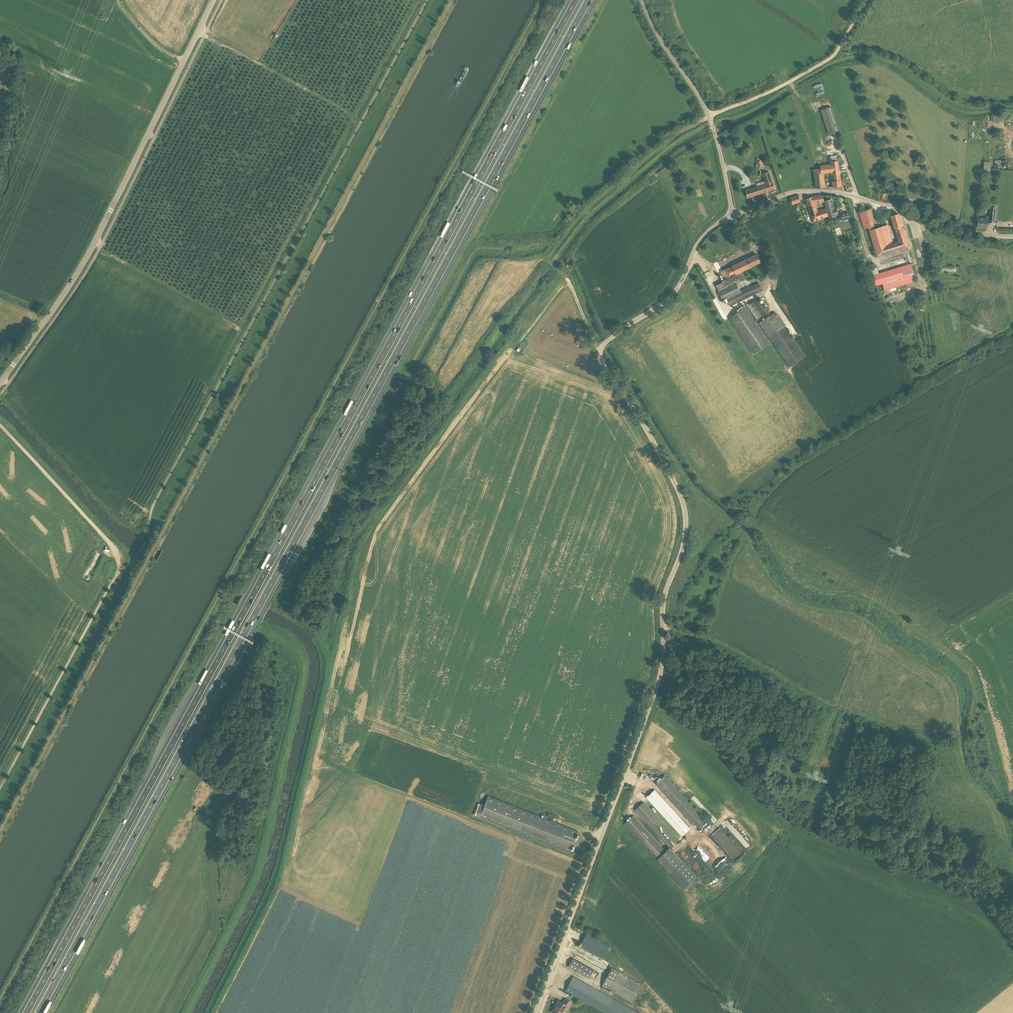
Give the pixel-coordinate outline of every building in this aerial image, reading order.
[(840,132),(832,106),(821,110),(829,135),(840,132)] [(822,174),(824,173),(832,172),(834,181),(832,181),(833,187),(846,185),(845,178),(841,179),(839,160),(838,155),(831,156),(832,164),(828,164),(821,165),(821,168),(822,174)] [(993,162),(992,175),(1000,176),(1001,162),(993,162)] [(825,183),(824,173),(822,174),(821,168),(818,168),(813,169),(810,170),(811,176),(815,175),(816,188),(828,187),(828,183),(825,183)] [(769,172),(762,174),(766,184),(745,191),(748,198),(775,189),(773,182),(769,172)] [(695,192),(698,198),(704,196),(701,190),(695,192)] [(904,193),(888,194),(879,195),(879,200),(879,201),(882,201),(889,201),(905,200),(904,193)] [(823,218),(828,216),(825,209),(818,211),(815,203),(824,202),(823,195),(813,197),(806,199),(813,221),(823,218)] [(791,198),(792,204),(801,201),(799,196),(791,198)] [(834,210),(831,199),(825,201),(829,218),(836,216),(839,215),(837,209),(834,210)] [(987,221),(989,221),(989,222),(995,223),(996,207),(996,203),(991,202),(990,207),(990,206),(989,216),(987,216),(986,219),(978,218),(977,227),(986,228),(987,221)] [(867,223),(873,222),(875,221),(872,212),(871,213),(870,210),(871,209),(859,212),(864,229),(868,228),(867,223)] [(842,221),(851,219),(850,212),(841,214),(842,221)] [(899,241),(906,239),(898,213),(891,216),(895,229),(899,241)] [(867,223),(868,228),(872,240),(877,256),(908,246),(906,239),(899,241),(892,243),(887,245),(882,231),(881,227),(875,229),(873,222),(867,223)] [(892,243),(888,229),(882,231),(887,245),(892,243)] [(851,248),(854,253),(863,249),(860,243),(851,248)] [(757,254),(718,273),(722,281),(742,271),(761,262),(757,254)] [(881,284),(883,290),(913,282),(911,275),(912,274),(909,264),(878,272),(876,267),(869,269),(874,286),(881,284)] [(742,271),(722,281),(726,288),(719,292),(723,300),(727,299),(730,306),(763,290),(759,283),(741,291),(737,283),(746,279),(742,271)] [(757,319),(755,320),(756,322),(764,317),(766,319),(760,323),(790,367),(806,356),(794,338),(776,312),(771,315),(767,309),(766,310),(758,299),(748,306),(757,319)] [(771,343),(756,322),(755,320),(746,307),(730,318),(754,354),(771,343)] [(699,827),(707,820),(665,775),(656,783),(694,825),(696,824),(699,827)] [(646,798),(682,836),(691,828),(655,790),(646,798)] [(478,802),(473,816),(572,851),(580,830),(548,818),(549,817),(490,796),(487,805),(478,802)] [(670,847),(673,844),(679,839),(644,801),(635,809),(670,847)] [(624,825),(669,874),(683,889),(697,876),(670,847),(665,852),(633,817),(624,825)] [(711,834),(734,861),(744,853),(721,826),(711,834)] [(715,872),(720,877),(732,866),(728,860),(715,872)] [(604,957),(610,946),(587,934),(581,944),(604,957)] [(602,959),(586,953),(586,955),(589,956),(588,961),(600,965),(602,959)] [(569,966),(589,978),(594,969),(573,958),(569,966)] [(632,1002),(642,984),(612,967),(602,986),(632,1002)] [(565,991),(605,1012),(640,1012),(573,977),(565,991)] [(552,1012),(565,1012),(571,1002),(566,999),(563,1004),(559,1001),(556,1007),(555,1006),(551,1012),(552,1012)]
